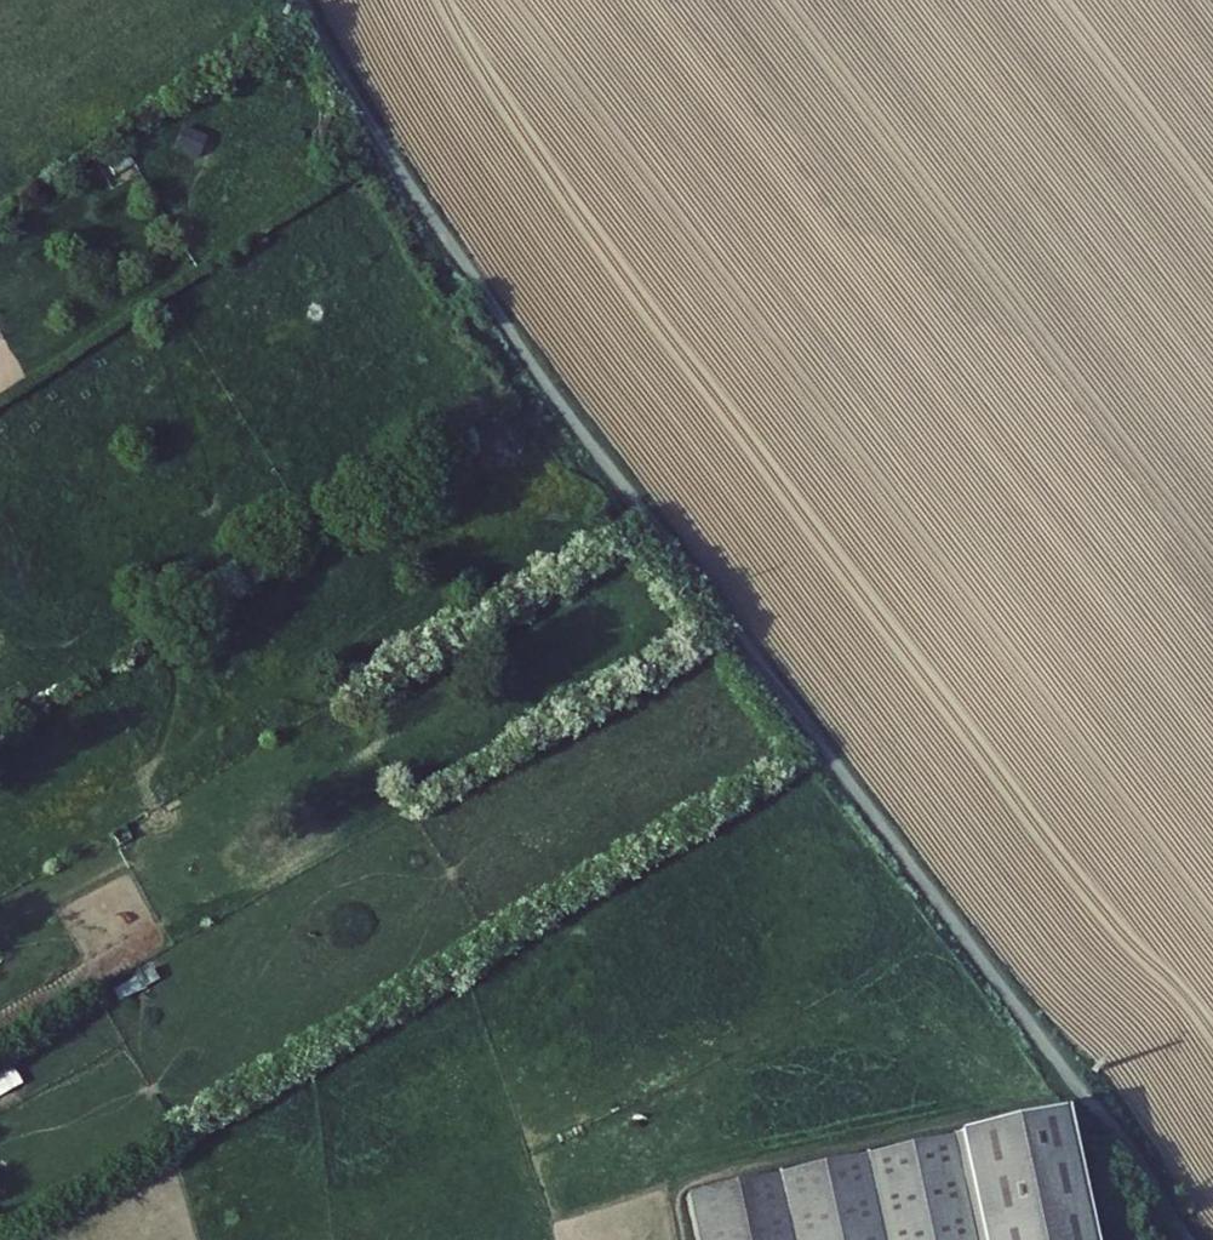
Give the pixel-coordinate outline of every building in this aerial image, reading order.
[(697,1194),(706,1239),(1087,1239),(1063,1120),(697,1194)]
